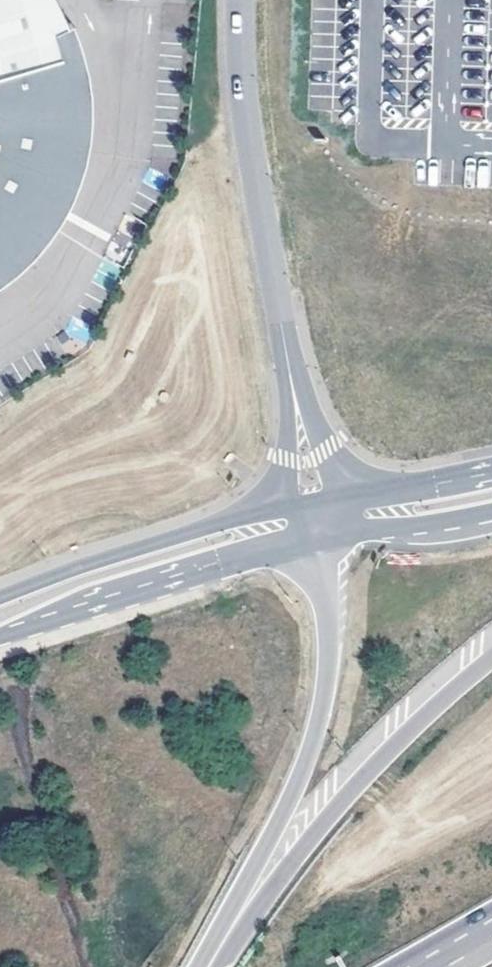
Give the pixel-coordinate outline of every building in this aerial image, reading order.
[(34,248),(43,238),(65,203),(77,174),(83,143),(85,122),(83,91),(76,59),(68,61),(61,38),(66,35),(48,0),(0,0),(0,279),(23,261),(34,248)] [(66,35),(72,32),(56,0),(48,0),(66,35)]
